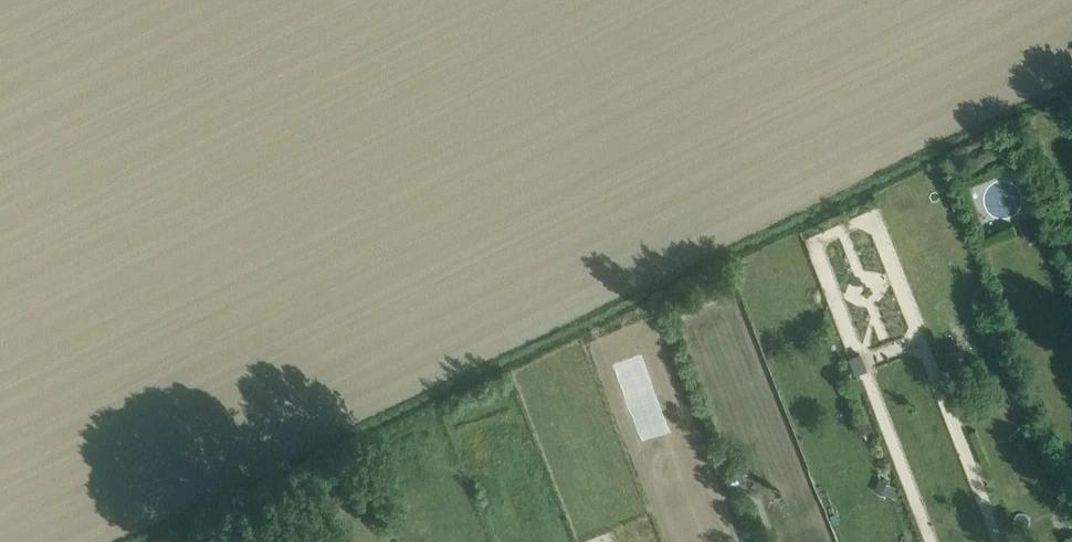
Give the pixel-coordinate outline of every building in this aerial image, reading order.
[(861,354),(849,358),(855,375),(867,371),(861,354)] [(881,479),(876,490),(887,495),(892,483),(881,479)]
